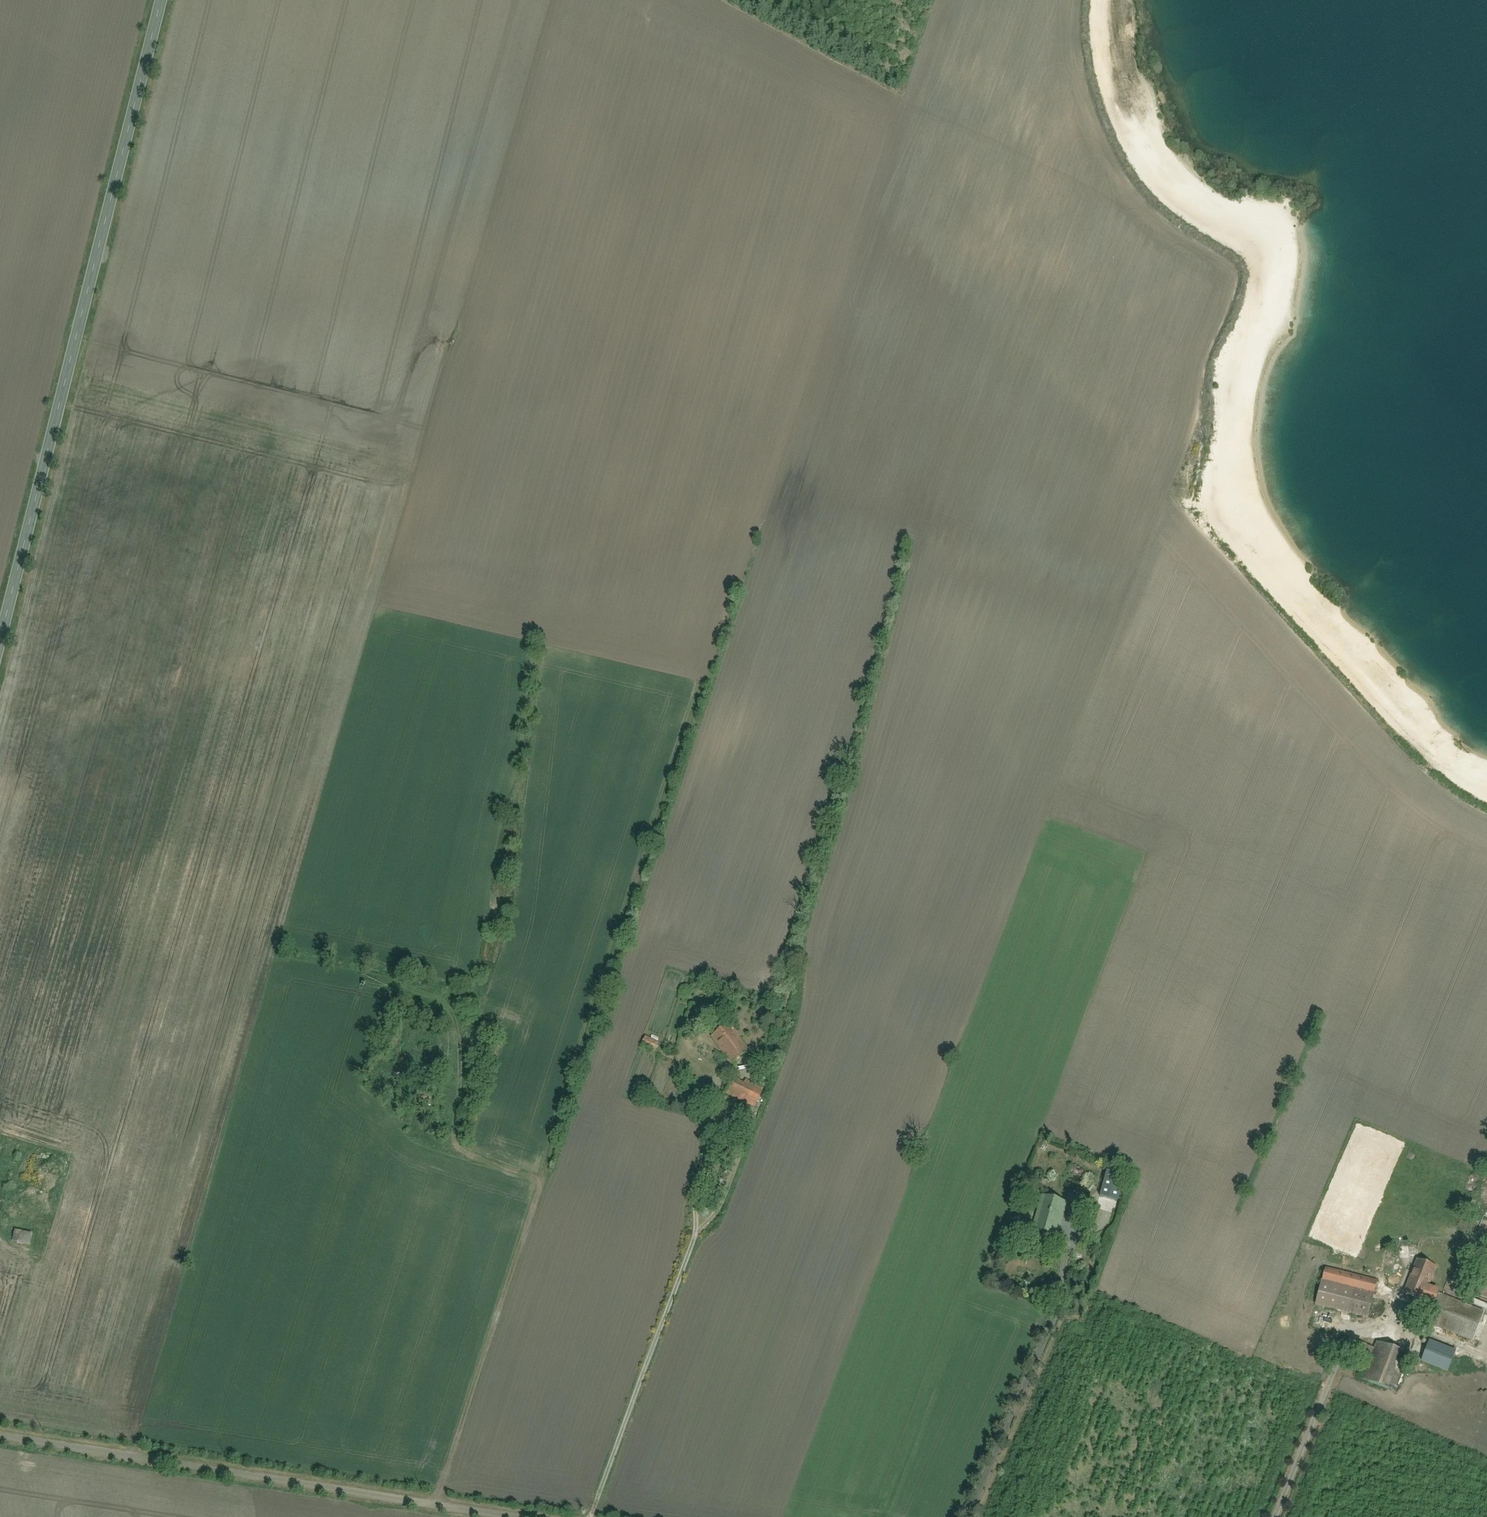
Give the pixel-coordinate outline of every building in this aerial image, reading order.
[(728,1030),(715,1041),(734,1065),(747,1053),(728,1030)] [(648,1040),(644,1048),(658,1054),(661,1045),(648,1040)] [(737,1079),(729,1097),(758,1112),(767,1093),(737,1079)] [(1045,1196),(1033,1233),(1057,1241),(1069,1204),(1045,1196)] [(1073,1199),(1068,1212),(1081,1217),(1086,1204),(1073,1199)] [(16,1243),(31,1247),(34,1235),(18,1232),(16,1243)] [(1419,1248),(1410,1248),(1410,1259),(1419,1258),(1419,1248)] [(1417,1261),(1404,1294),(1438,1308),(1445,1292),(1431,1287),(1438,1270),(1417,1261)] [(1329,1267),(1317,1306),(1371,1323),(1383,1284),(1329,1267)] [(1486,1314),(1486,1313),(1448,1298),(1443,1310),(1482,1326),(1486,1314)] [(1432,1341),(1423,1360),(1451,1373),(1460,1354),(1432,1341)] [(1378,1346),(1367,1380),(1395,1390),(1407,1356),(1378,1346)]
